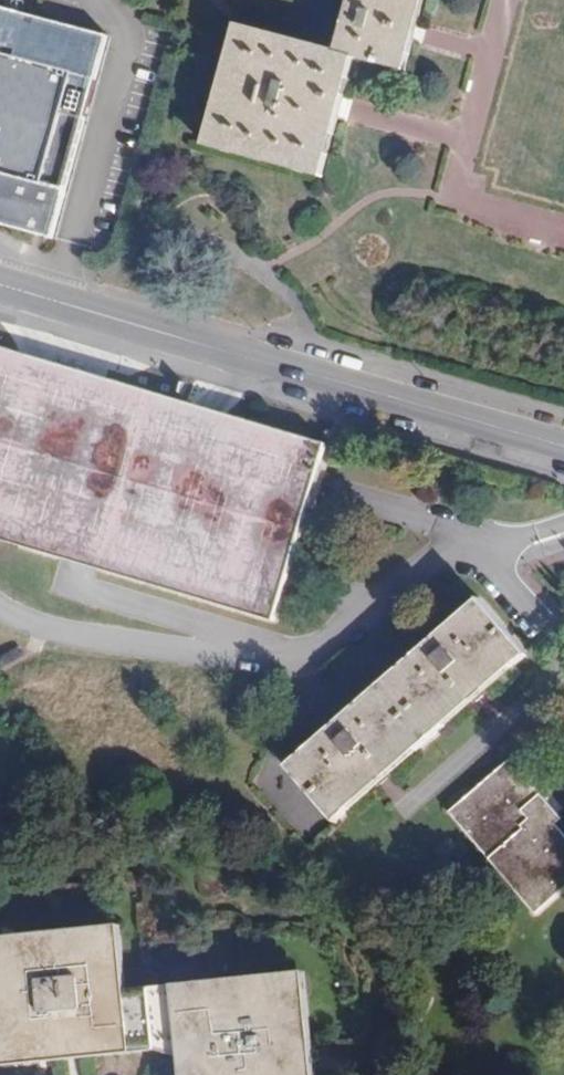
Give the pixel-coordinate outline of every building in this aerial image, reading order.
[(405,72),(415,33),(424,0),(350,0),(336,53),(357,59),(405,72)] [(24,241),(48,248),(84,119),(95,81),(104,45),(0,16),(0,234),(24,241)] [(336,53),(233,25),(200,148),(323,182),(344,107),(357,59),(336,53)] [(0,349),(0,541),(20,547),(80,565),(103,572),(187,597),(274,623),(326,445),(240,420),(157,395),(71,370),(0,349)] [(479,599),(286,767),(335,823),(528,655),(479,599)] [(449,811),(535,914),(563,890),(563,834),(556,825),(561,819),(510,759),(449,811)] [(0,938),(0,1060),(1,1067),(74,1059),(179,1049),(182,1074),(314,1074),(313,1062),(304,973),(126,991),(119,926),(0,938)]
